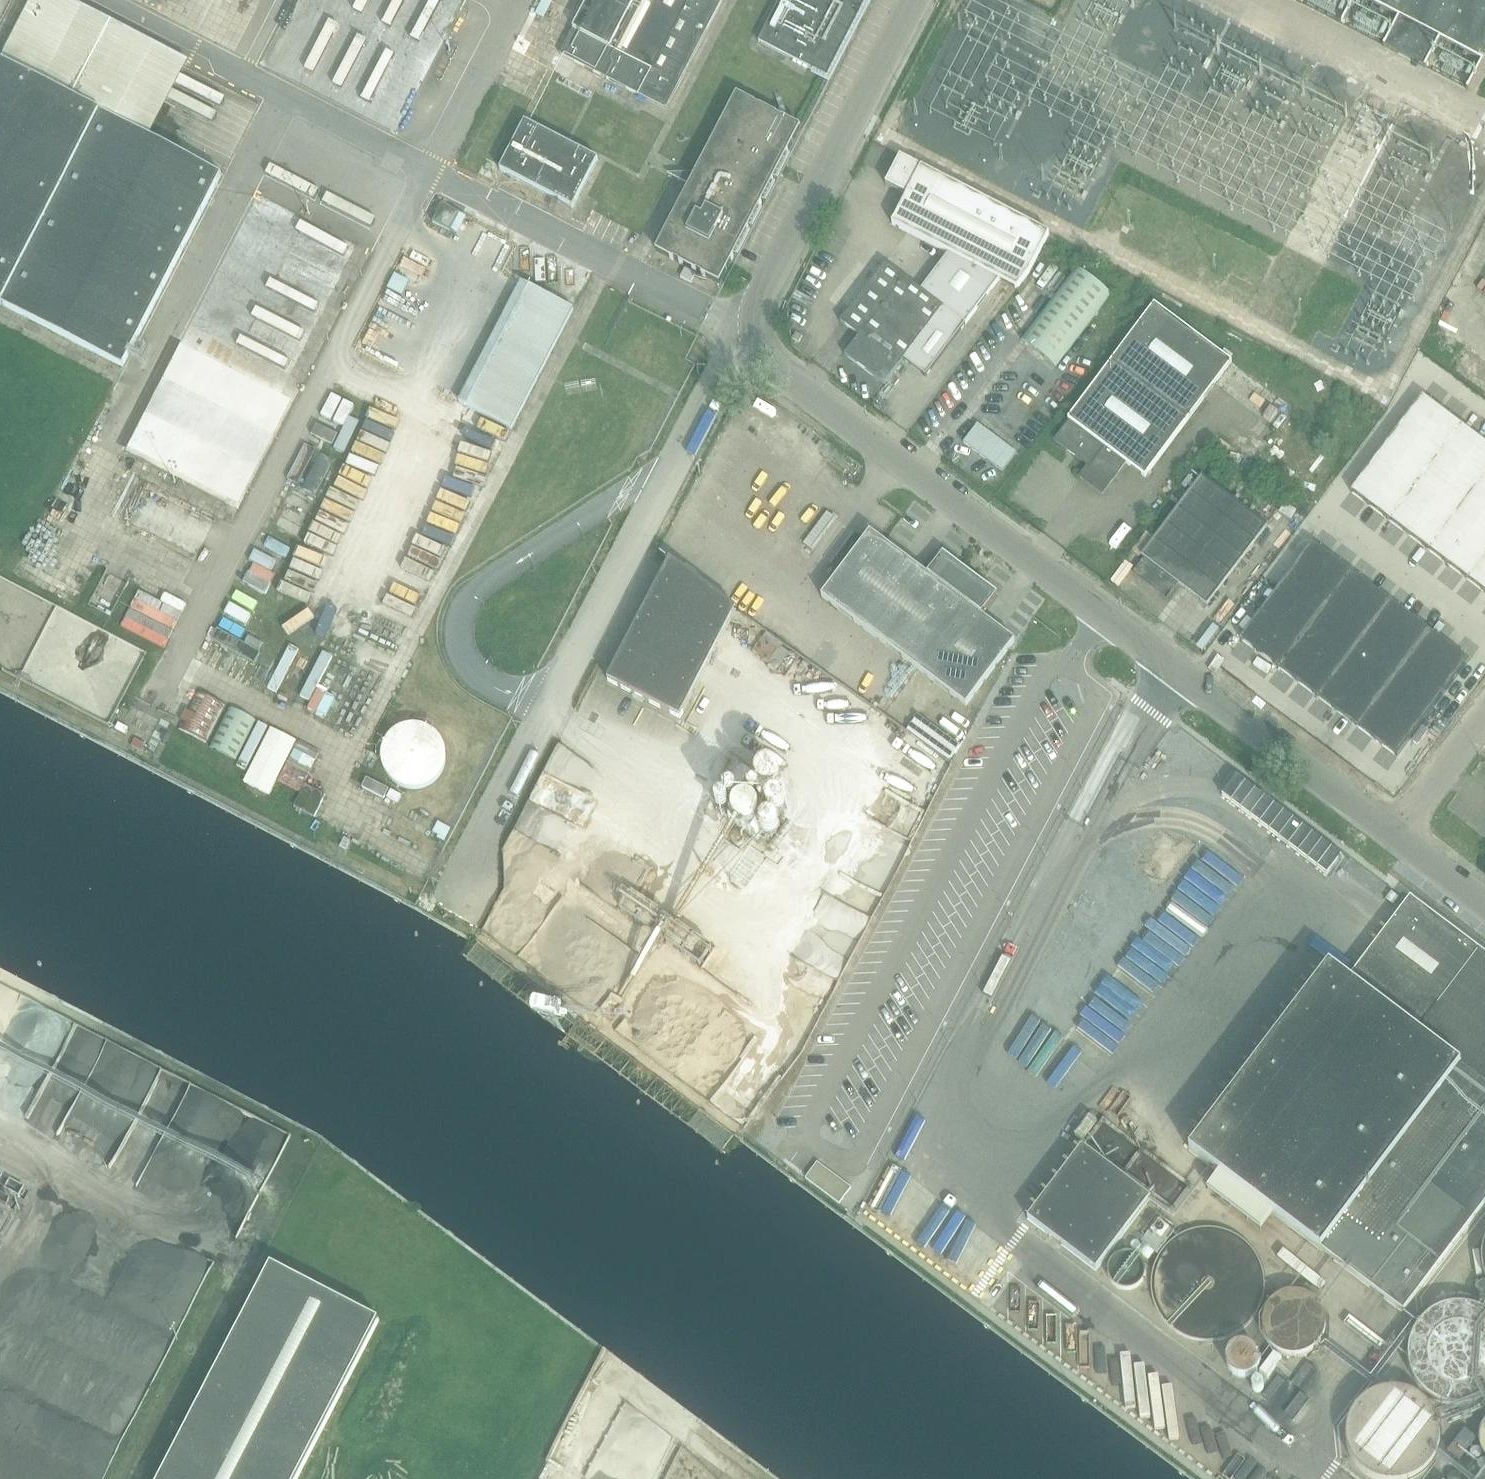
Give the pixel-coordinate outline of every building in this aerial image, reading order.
[(119,367),(219,176),(142,136),(179,65),(54,0),(31,0),(0,59),(0,305),(119,367)] [(560,54),(665,108),(722,0),(588,0),(560,54)] [(757,41),(827,77),(867,0),(779,0),(757,41)] [(1477,59),(1481,51),(1484,54),(1484,0),(1363,0),(1398,18),(1385,44),(1384,43),(1383,44),(1384,45),(1383,46),(1426,69),(1427,67),(1428,67),(1429,66),(1427,65),(1440,40),(1477,59)] [(800,128),(782,119),(736,96),(695,175),(655,250),(719,283),(800,128)] [(499,169),(503,171),(572,207),(596,159),(523,122),(499,169)] [(884,263),(840,322),(859,336),(845,355),(884,385),(904,360),(926,377),(999,280),(1017,289),(1029,274),(1050,233),(900,156),(886,185),(907,196),(893,224),(948,253),(921,290),(884,263)] [(351,190),(355,181),(339,174),(335,183),(351,190)] [(435,226),(430,235),(452,245),(456,235),(435,226)] [(537,268),(477,401),(532,425),(591,292),(537,268)] [(1022,340),(1055,366),(1111,294),(1078,268),(1022,340)] [(1154,303),(1111,360),(1068,418),(1070,420),(1055,440),(1088,465),(1080,477),(1102,494),(1126,463),(1145,477),(1157,461),(1189,418),(1231,361),(1154,303)] [(1351,492),(1353,493),(1354,491),(1367,501),(1366,503),(1369,505),(1372,508),(1373,506),(1386,516),(1385,517),(1388,520),(1392,522),(1393,521),(1406,530),(1405,532),(1408,534),(1411,537),(1412,535),(1425,545),(1424,547),(1427,549),(1431,552),(1432,550),(1445,560),(1444,561),(1447,564),(1450,566),(1451,565),(1464,574),(1463,576),(1466,578),(1470,581),(1471,579),(1484,589),(1483,590),(1484,592),(1484,445),(1482,443),(1483,441),(1480,439),(1476,436),(1475,438),(1462,428),(1463,427),(1460,424),(1457,422),(1456,423),(1443,413),(1444,412),(1441,409),(1437,407),(1436,408),(1423,399),(1424,397),(1423,396),(1387,444),(1351,492)] [(964,444),(1004,474),(1019,454),(978,424),(964,444)] [(1203,476),(1141,555),(1145,558),(1133,573),(1166,599),(1178,584),(1206,606),(1268,527),(1203,476)] [(919,569),(883,542),(870,532),(821,597),(966,706),(1015,641),(982,617),(981,617),(980,611),(991,597),(994,599),(994,598),(940,557),(939,558),(942,560),(931,574),(925,575),(923,578),(920,576),(919,569)] [(1277,591),(1241,639),(1242,640),(1244,639),(1256,648),(1255,650),(1259,652),(1262,655),(1263,653),(1276,663),(1275,664),(1278,667),(1281,669),(1283,668),(1295,677),(1294,679),(1298,681),(1301,684),(1302,682),(1315,692),(1314,694),(1317,696),(1321,699),(1322,697),(1335,707),(1333,708),(1337,711),(1340,713),(1341,712),(1354,721),(1353,723),(1356,725),(1360,728),(1361,726),(1374,736),(1372,737),(1378,742),(1383,746),(1384,744),(1397,754),(1396,755),(1398,757),(1434,709),(1470,661),(1468,660),(1467,661),(1454,651),(1455,650),(1450,646),(1444,642),(1443,643),(1430,634),(1431,632),(1428,630),(1425,627),(1424,629),(1411,619),(1412,618),(1408,615),(1405,612),(1404,614),(1391,604),(1392,603),(1389,600),(1386,598),(1384,599),(1372,590),(1373,588),(1369,586),(1366,583),(1365,585),(1352,575),(1353,574),(1350,571),(1347,569),(1345,570),(1333,561),(1334,559),(1330,556),(1327,554),(1326,555),(1313,546),(1314,544),(1312,543),(1277,591)] [(284,583),(291,572),(269,559),(262,570),(284,583)] [(608,681),(626,690),(680,719),(736,610),(671,560),(608,681)] [(142,612),(187,630),(200,599),(155,581),(142,612)] [(1229,625),(1219,638),(1226,643),(1236,630),(1229,625)] [(178,728),(206,743),(226,705),(198,690),(178,728)] [(916,713),(969,752),(981,735),(929,696),(916,713)] [(209,746),(237,760),(257,721),(229,707),(209,746)] [(383,768),(385,773),(388,777),(392,781),(395,784),(396,785),(401,787),(406,789),(411,790),(417,790),(422,789),(428,788),(432,785),(437,782),(440,778),(444,773),(446,768),(447,763),(448,758),(447,752),(446,747),(444,742),(441,737),(437,733),(433,730),(428,727),(423,725),(418,724),(412,724),(407,725),(401,727),(397,729),(392,733),(388,737),(385,741),(383,746),(382,751),(381,757),(382,762),(383,768)] [(244,781),(270,795),(298,741),(272,728),(244,781)] [(795,774),(774,780),(780,802),(801,796),(795,774)] [(292,806),(311,815),(321,794),(302,785),(292,806)] [(913,847),(920,832),(899,822),(892,838),(913,847)] [(622,865),(638,859),(636,853),(644,850),(635,827),(619,833),(622,842),(615,845),(622,865)] [(1310,840),(1317,845),(1320,841),(1314,836),(1310,840)] [(1189,1150),(1403,1312),(1484,1207),(1484,955),(1482,952),(1410,898),(1368,954),(1367,954),(1348,979),(1330,965),(1189,1150)] [(161,1093),(176,1101),(182,1091),(191,1096),(197,1084),(173,1071),(161,1093)] [(1083,1146),(1028,1219),(1097,1271),(1151,1198),(1083,1146)] [(1238,1297),(1268,1253),(1232,1229),(1242,1214),(1228,1205),(1188,1264),(1238,1297)] [(1171,1237),(1188,1245),(1193,1236),(1176,1228),(1171,1237)] [(160,1478),(297,1478),(379,1320),(272,1264),(160,1478)] [(1416,1326),(1414,1331),(1412,1335),(1410,1339),(1409,1344),(1409,1348),(1408,1353),(1408,1357),(1409,1362),(1410,1366),(1411,1371),(1412,1375),(1414,1379),(1417,1383),(1420,1387),(1423,1390),(1426,1393),(1429,1396),(1433,1399),(1437,1401),(1441,1403),(1446,1404),(1450,1405),(1455,1406),(1459,1406),(1464,1406),(1468,1406),(1473,1405),(1477,1404),(1481,1402),(1484,1400),(1484,1309),(1481,1307),(1477,1305),(1472,1304),(1468,1303),(1463,1302),(1459,1302),(1454,1303),(1450,1303),(1445,1305),(1441,1306),(1437,1308),(1433,1310),(1429,1313),(1425,1316),(1422,1319),(1419,1323),(1416,1326)] [(1398,1380),(1376,1383),(1377,1390),(1373,1392),(1369,1394),(1366,1396),(1362,1399),(1359,1402),(1357,1405),(1354,1408),(1352,1412),(1350,1416),(1348,1420),(1347,1424),(1347,1428),(1346,1432),(1346,1436),(1346,1440),(1347,1444),(1348,1448),(1349,1452),(1351,1456),(1353,1460),(1355,1463),(1358,1466),(1360,1469),(1363,1472),(1367,1475),(1370,1477),(1374,1478),(1375,1478),(1414,1478),(1415,1478),(1419,1476),(1423,1474),(1426,1471),(1429,1468),(1432,1465),(1435,1461),(1437,1458),(1439,1454),(1440,1450),(1441,1445),(1442,1441),(1442,1437),(1442,1433),(1442,1428),(1441,1424),(1440,1420),(1438,1416),(1436,1412),(1434,1408),(1432,1405),(1429,1402),(1426,1399),(1422,1396),(1419,1394),(1415,1392),(1411,1390),(1407,1389),(1403,1388),(1399,1387),(1398,1380)]
